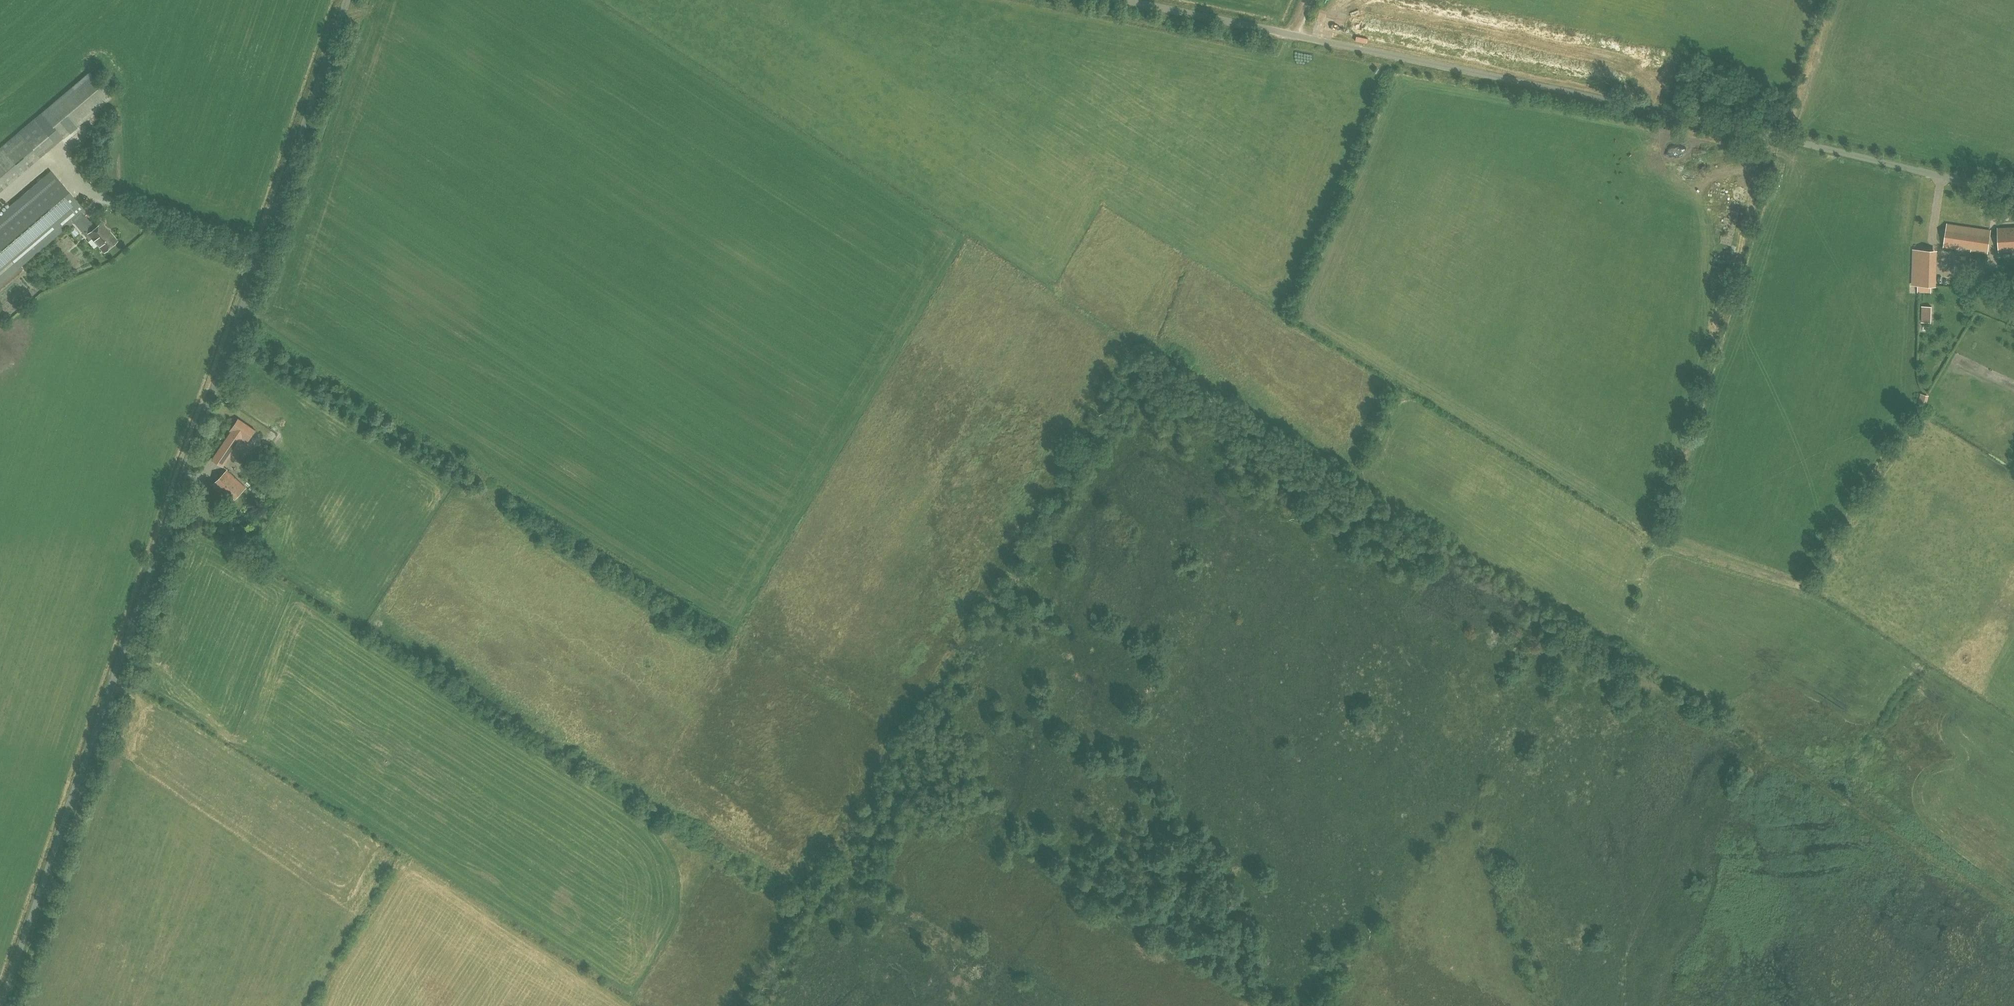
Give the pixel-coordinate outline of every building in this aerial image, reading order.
[(111,97),(90,72),(42,113),(63,138),(111,97)] [(34,120),(0,149),(0,189),(54,143),(34,120)] [(0,215),(0,282),(17,268),(72,221),(82,212),(85,210),(51,171),(0,215)] [(95,227),(82,212),(72,221),(89,240),(92,237),(104,251),(116,240),(101,222),(95,227)] [(1991,232),(1939,224),(1936,246),(1988,253),(1991,232)] [(1998,228),(1999,252),(2013,251),(2013,228),(1998,228)] [(1904,285),(1910,285),(1910,292),(1922,292),(1922,285),(1924,285),(1925,251),(1905,250),(1904,285)] [(1923,307),(1923,323),(1932,323),(1932,307),(1923,307)] [(250,427),(242,439),(247,442),(255,430),(250,427)] [(232,431),(213,459),(223,466),(242,438),(232,431)] [(230,503),(245,488),(228,470),(212,485),(230,503)]
